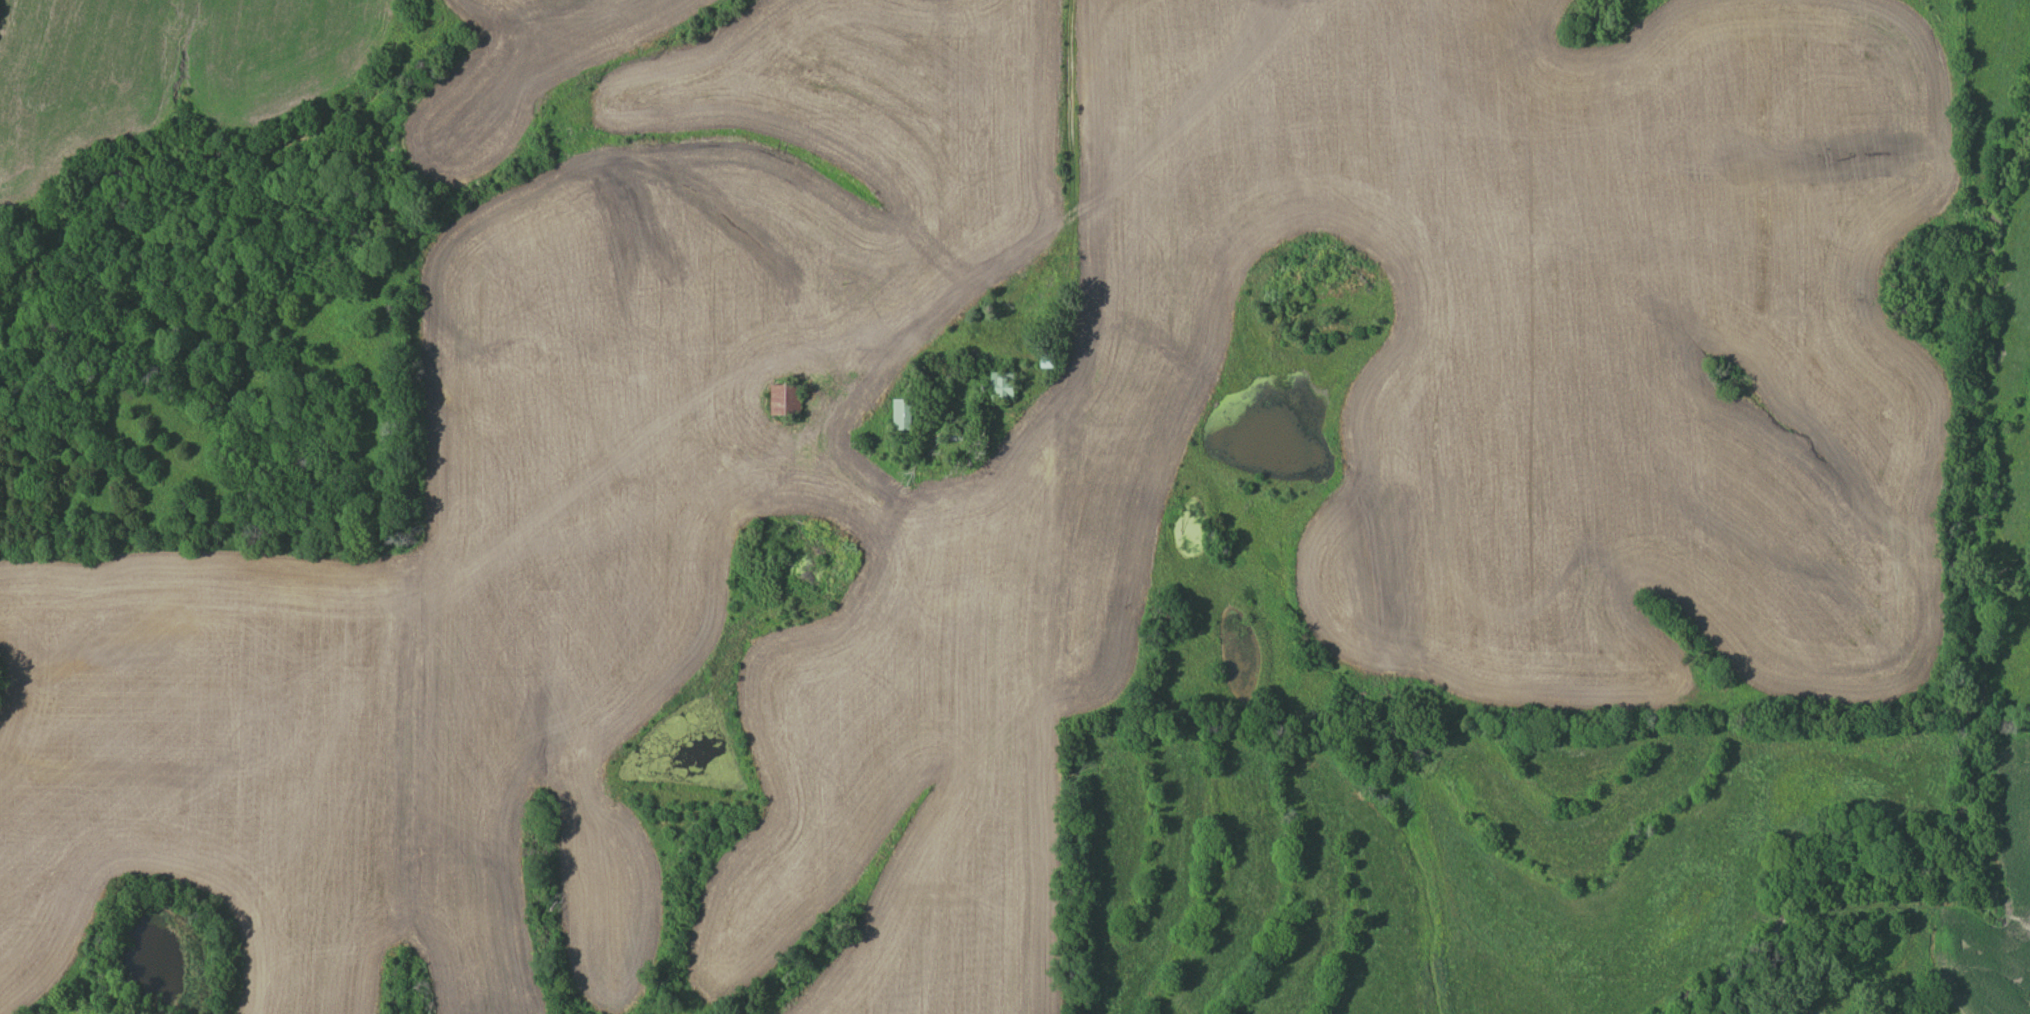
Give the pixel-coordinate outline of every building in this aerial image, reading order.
[(1059,353),(1040,353),(1040,368),(1059,369),(1059,353)] [(992,400),(1018,400),(1018,372),(992,372),(992,400)] [(771,386),(771,416),(802,416),(802,386),(771,386)] [(916,431),(916,400),(893,400),(893,431),(916,431)]
